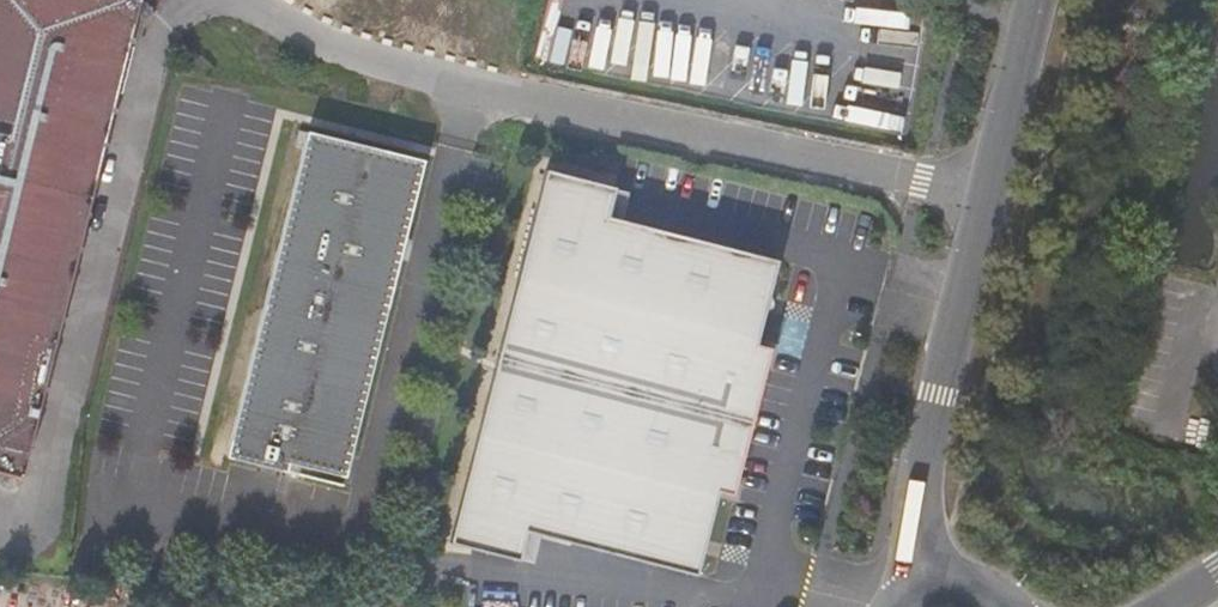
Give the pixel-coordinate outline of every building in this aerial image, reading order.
[(27,478),(145,0),(0,0),(0,471),(27,478)] [(388,158),(305,137),(223,465),(284,480),(286,472),(344,486),(389,306),(381,304),(391,262),(399,264),(404,249),(395,246),(414,173),(386,166),(388,158)] [(388,158),(386,166),(414,173),(395,246),(404,249),(424,167),(388,158)] [(612,195),(537,176),(444,546),(522,566),(532,526),(698,568),(718,488),(737,493),(774,346),(752,340),(772,262),(605,220),(612,195)] [(399,264),(391,262),(381,304),(389,306),(399,264)]
